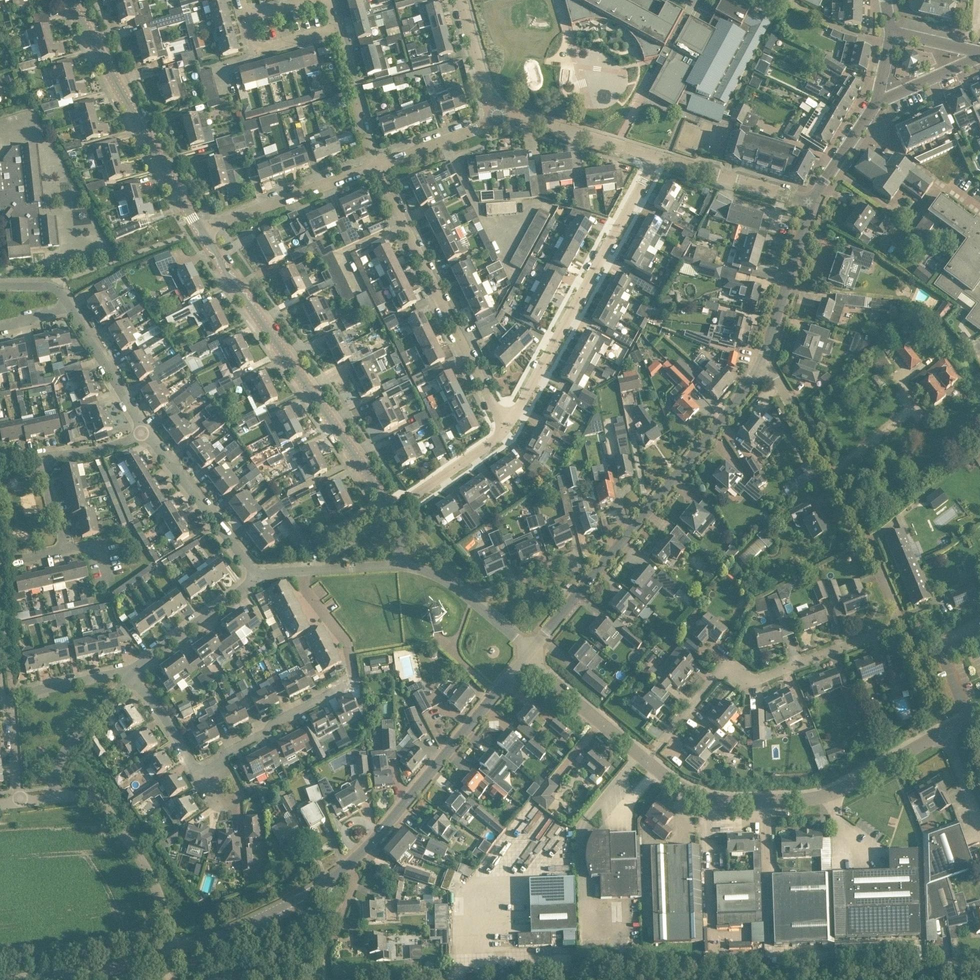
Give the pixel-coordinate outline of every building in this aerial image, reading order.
[(118,10),(140,3),(147,1),(148,1),(148,0),(115,0),(118,10)] [(348,4),(352,16),(372,11),(369,0),(363,0),(362,0),(348,4)] [(403,9),(408,7),(414,6),(413,0),(405,0),(395,3),(397,10),(403,9)] [(720,122),(723,115),(725,110),(723,109),(725,104),(726,105),(772,20),(760,14),(759,17),(750,12),(728,0),(723,0),(707,28),(656,0),(565,0),(573,28),(576,27),(576,26),(582,24),(588,22),(595,22),(602,22),(611,24),(619,27),(624,30),(629,34),(635,40),(640,48),(644,61),(660,59),(667,63),(649,98),(674,112),(677,107),(720,122)] [(832,15),(845,16),(864,16),(864,10),(861,10),(861,0),(832,0),(832,15)] [(937,19),(941,0),(907,0),(907,2),(916,0),(917,7),(923,8),(922,10),(921,15),(937,19)] [(937,19),(952,22),(956,6),(955,6),(956,0),(941,0),(937,19)] [(140,3),(118,10),(121,23),(144,17),(140,3)] [(207,21),(213,19),(228,15),(225,3),(210,7),(211,14),(206,16),(207,21)] [(169,11),(171,18),(184,15),(182,8),(181,4),(174,6),(175,10),(169,11)] [(423,17),(425,22),(443,18),(440,5),(426,9),(427,16),(423,17)] [(185,20),(186,27),(194,25),(200,23),(197,13),(191,15),(189,6),(182,8),(184,15),(185,20)] [(372,11),(352,16),(355,28),(375,22),(372,11)] [(382,14),(383,20),(396,17),(394,11),(382,14)] [(33,16),(35,22),(49,18),(47,12),(33,16)] [(173,24),(185,20),(184,15),(171,18),(173,24)] [(213,19),(216,32),(232,27),(228,15),(213,19)] [(861,26),(861,16),(845,16),(832,15),(832,21),(844,25),(861,26)] [(396,17),(383,20),(385,26),(389,38),(386,39),(386,40),(401,36),(396,17)] [(24,33),(28,48),(51,42),(47,27),(51,26),(49,18),(35,22),(37,30),(24,33)] [(431,27),(432,33),(446,29),(443,18),(425,22),(418,24),(420,30),(431,27)] [(400,22),(402,28),(414,25),(412,19),(400,22)] [(375,22),(355,28),(358,40),(368,38),(371,37),(372,36),(371,30),(377,28),(375,23),(375,22)] [(190,39),(193,38),(197,37),(197,35),(194,25),(186,27),(190,39)] [(416,32),(414,25),(402,28),(403,35),(416,32)] [(216,32),(220,44),(235,40),(232,27),(216,32)] [(429,41),(430,47),(449,41),(446,29),(432,33),(434,39),(429,41)] [(136,36),(140,50),(161,44),(161,43),(158,30),(136,36)] [(833,30),(830,38),(842,43),(845,36),(833,30)] [(771,34),(765,48),(771,51),(777,37),(771,34)] [(193,38),(196,50),(200,49),(204,48),(201,35),(197,37),(193,38)] [(403,43),(401,36),(386,40),(388,47),(403,43)] [(238,52),(235,40),(220,44),(223,56),(238,52)] [(453,54),(449,41),(430,47),(432,52),(437,51),(439,57),(438,57),(440,63),(449,61),(448,55),(453,54)] [(52,47),(51,42),(28,48),(31,47),(34,56),(40,54),(42,61),(64,55),(62,44),(52,47)] [(408,53),(416,51),(421,49),(419,43),(407,46),(408,53)] [(162,46),(161,44),(140,50),(144,64),(165,58),(165,59),(169,58),(167,51),(163,52),(162,46)] [(843,51),(840,65),(849,68),(849,69),(856,71),(866,73),(872,50),(855,45),(853,54),(843,51)] [(381,46),(361,52),(365,64),(384,59),(383,53),(381,46)] [(301,54),(305,70),(307,76),(319,73),(317,66),(313,51),(301,54)] [(900,63),(901,68),(903,71),(906,72),(909,74),(912,73),(917,71),(919,69),(920,65),(920,62),(919,57),(916,55),(913,54),(911,53),(907,54),(903,56),(901,59),(900,63)] [(183,54),(174,57),(176,63),(183,62),(185,61),(183,54)] [(288,58),(293,73),(305,70),(301,54),(288,58)] [(763,55),(760,61),(769,66),(772,60),(763,55)] [(430,66),(428,57),(411,61),(413,71),(430,66)] [(276,61),(280,76),(293,73),(288,58),(276,61)] [(820,67),(820,68),(839,80),(846,69),(826,58),(825,59),(820,67)] [(56,81),(58,86),(73,82),(69,67),(74,66),(72,59),(57,63),(59,70),(55,70),(55,68),(50,69),(50,72),(48,72),(51,83),(56,81)] [(384,59),(365,64),(368,76),(374,74),(376,80),(386,78),(389,77),(388,70),(385,60),(384,59)] [(18,65),(22,72),(37,68),(35,60),(18,65)] [(803,65),(810,70),(813,64),(805,60),(803,65)] [(264,64),(268,80),(270,84),(282,81),(280,76),(276,61),(264,64)] [(757,67),(763,70),(766,64),(760,61),(757,67)] [(405,64),(396,66),(397,68),(399,74),(410,71),(408,63),(405,64)] [(439,67),(441,72),(442,75),(456,72),(453,63),(439,67)] [(252,68),(256,83),(268,80),(264,64),(252,68)] [(420,72),(422,77),(441,72),(439,67),(420,72)] [(244,86),(256,83),(252,68),(240,71),(244,86)] [(199,74),(201,79),(213,76),(211,70),(199,74)] [(178,71),(159,77),(161,83),(158,84),(160,90),(162,90),(182,85),(178,71)] [(406,75),(408,81),(422,77),(420,72),(406,75)] [(407,81),(408,81),(406,75),(394,79),(395,84),(397,93),(405,91),(406,94),(410,93),(407,81)] [(12,76),(4,79),(6,85),(14,82),(12,76)] [(201,79),(203,85),(215,82),(213,76),(201,79)] [(838,86),(842,89),(842,88),(857,97),(864,85),(855,80),(850,77),(845,84),(841,81),(838,86)] [(383,88),(384,92),(393,90),(392,85),(395,84),(394,79),(381,82),(383,88)] [(753,79),(749,87),(757,91),(761,83),(753,79)] [(74,87),(73,82),(58,86),(54,87),(56,95),(63,93),(65,101),(87,95),(84,85),(74,87)] [(203,85),(204,91),(216,88),(215,82),(203,85)] [(374,90),(383,88),(381,82),(372,84),(363,87),(364,92),(374,89),(374,90)] [(808,82),(806,87),(820,95),(822,91),(808,82)] [(827,82),(825,86),(833,91),(835,87),(827,82)] [(182,85),(162,90),(166,104),(188,98),(184,84),(182,85)] [(970,104),(978,122),(979,127),(979,85),(971,90),(976,101),(970,104)] [(836,99),(851,108),(857,97),(842,88),(842,89),(841,90),(837,87),(834,92),(832,96),(836,99)] [(204,91),(206,97),(218,93),(216,88),(204,91)] [(460,88),(448,92),(455,112),(467,107),(460,88)] [(312,96),(313,101),(326,98),(323,89),(311,92),(312,96)] [(443,116),(455,112),(447,91),(430,97),(435,111),(440,109),(443,116)] [(286,97),(289,108),(313,101),(312,96),(293,101),(291,95),(287,93),(287,92),(285,92),(286,97)] [(948,100),(946,101),(949,107),(950,110),(960,131),(969,126),(970,126),(978,122),(970,104),(964,92),(955,96),(953,97),(952,97),(948,99),(948,100)] [(206,97),(207,103),(220,100),(218,93),(206,97)] [(829,109),(844,118),(851,108),(836,99),(832,96),(831,96),(828,100),(827,99),(823,104),(825,105),(824,106),(829,109)] [(275,105),(277,111),(289,108),(286,97),(277,100),(278,100),(274,101),(275,105)] [(340,110),(338,105),(337,98),(313,105),(314,110),(328,107),(330,113),(340,110)] [(79,126),(79,127),(96,122),(92,108),(96,106),(94,99),(80,103),(82,110),(71,113),(74,123),(82,121),(83,125),(79,126)] [(221,106),(220,100),(207,103),(209,109),(221,106)] [(41,105),(45,112),(46,112),(51,111),(60,108),(58,101),(41,105)] [(808,114),(811,110),(803,104),(800,109),(808,114)] [(826,119),(839,127),(844,118),(829,109),(824,106),(821,104),(815,113),(817,114),(823,118),(826,120),(826,119)] [(263,109),(265,114),(277,111),(275,105),(263,109)] [(416,110),(421,124),(432,120),(427,105),(416,110)] [(731,120),(742,124),(749,110),(738,105),(731,120)] [(309,106),(302,108),(296,109),(299,121),(305,119),(303,112),(310,110),(309,106)] [(249,119),(265,114),(263,109),(247,113),(249,119)] [(392,118),(397,133),(409,128),(404,114),(397,117),(394,109),(390,110),(392,118)] [(384,137),(397,133),(392,118),(390,110),(376,115),(384,137)] [(404,114),(409,128),(421,124),(416,110),(404,114)] [(896,131),(906,154),(951,134),(941,111),(924,119),(922,115),(906,122),(908,126),(896,131)] [(807,125),(831,140),(839,127),(826,119),(826,120),(823,118),(817,114),(815,113),(807,125)] [(183,120),(187,133),(208,127),(205,114),(183,120)] [(268,117),(270,126),(279,124),(276,115),(268,117)] [(261,128),(270,126),(268,117),(259,119),(261,128)] [(97,127),(96,122),(79,127),(82,136),(86,135),(87,141),(109,135),(106,125),(97,127)] [(824,152),(831,140),(807,125),(803,130),(791,122),(784,133),(797,141),(800,137),(815,147),(824,152)] [(212,141),(208,127),(187,133),(191,147),(212,141)] [(296,131),(300,144),(306,143),(302,129),(296,131)] [(324,144),(329,157),(341,153),(339,147),(348,144),(345,136),(336,139),(332,130),(321,134),(324,144)] [(788,178),(803,185),(815,162),(799,154),(798,156),(794,154),(795,151),(748,138),(750,133),(740,131),(738,138),(732,136),(725,161),(740,165),(741,164),(754,168),(753,169),(783,178),(784,175),(789,176),(788,178)] [(317,162),(329,157),(324,144),(321,134),(314,137),(318,146),(312,148),(317,162)] [(216,141),(218,150),(246,142),(244,137),(232,140),(231,137),(216,141)] [(104,142),(92,146),(94,153),(93,153),(97,168),(102,167),(118,163),(119,162),(119,160),(120,159),(118,152),(117,152),(115,147),(119,146),(117,139),(107,142),(104,142)] [(67,153),(74,151),(83,148),(81,141),(63,146),(67,153)] [(207,163),(211,177),(233,171),(229,158),(236,155),(236,154),(239,153),(239,151),(248,149),(246,142),(218,150),(221,160),(207,163)] [(5,211),(6,212),(11,216),(12,217),(13,222),(10,222),(11,230),(12,240),(7,241),(9,260),(31,257),(30,249),(40,249),(60,247),(59,237),(57,217),(40,219),(39,207),(41,207),(41,204),(44,204),(38,145),(13,148),(13,149),(4,160),(3,160),(4,164),(0,164),(0,211),(5,211)] [(292,155),(297,169),(309,165),(302,146),(291,151),(292,155)] [(959,150),(944,157),(951,173),(966,166),(959,150)] [(280,160),(285,173),(297,169),(292,155),(291,151),(290,151),(292,156),(280,160)] [(268,164),(273,178),(285,173),(280,160),(277,152),(266,157),(268,164)] [(868,153),(855,170),(875,185),(873,188),(890,201),(901,186),(921,200),(933,185),(889,152),(885,156),(883,154),(882,155),(883,156),(880,161),(868,153)] [(513,155),(516,176),(529,175),(526,153),(513,155)] [(501,157),(504,178),(516,176),(513,155),(501,157)] [(261,182),(273,178),(268,164),(266,157),(265,156),(260,158),(263,166),(256,169),(261,182)] [(555,158),(559,183),(573,181),(570,156),(555,158)] [(488,159),(491,175),(496,174),(497,181),(504,180),(504,178),(501,157),(488,159)] [(944,157),(923,166),(939,178),(951,173),(944,157)] [(537,177),(539,197),(548,200),(546,184),(559,183),(555,158),(541,160),(543,176),(537,177)] [(479,176),(491,175),(488,159),(476,160),(476,161),(468,163),(470,178),(479,177),(479,176)] [(118,163),(102,167),(106,166),(110,181),(122,178),(132,175),(129,165),(121,167),(119,162),(118,163)] [(446,167),(450,177),(451,178),(457,175),(451,165),(446,167)] [(246,167),(249,179),(256,178),(252,166),(246,167)] [(444,167),(436,171),(439,175),(447,171),(444,167)] [(600,171),(602,187),(616,185),(617,190),(624,189),(621,171),(614,172),(614,169),(600,171)] [(233,171),(211,177),(215,190),(226,187),(227,190),(237,187),(233,171)] [(581,190),(584,211),(591,213),(590,207),(593,206),(592,200),(593,200),(592,196),(595,196),(594,188),(602,187),(600,171),(585,173),(588,189),(581,190)] [(430,174),(409,184),(415,196),(436,185),(430,174)] [(531,192),(519,194),(519,199),(532,198),(539,197),(537,177),(529,178),(531,192)] [(126,191),(116,194),(118,203),(119,208),(128,206),(140,202),(136,188),(141,187),(139,179),(129,182),(124,183),(126,191)] [(104,181),(86,186),(90,193),(106,188),(104,181)] [(667,184),(661,196),(681,206),(687,195),(667,184)] [(436,185),(415,196),(420,207),(427,204),(429,208),(444,201),(436,185)] [(576,209),(584,211),(581,190),(573,191),(575,201),(576,209)] [(493,192),(495,201),(503,200),(502,191),(493,192)] [(353,198),(363,220),(369,217),(365,209),(372,206),(365,192),(353,198)] [(482,202),(495,201),(493,192),(481,193),(482,202)] [(710,208),(706,216),(709,210),(717,214),(715,218),(727,221),(726,222),(727,222),(759,231),(760,226),(757,225),(757,220),(755,219),(757,213),(731,206),(728,205),(729,203),(717,197),(719,195),(718,194),(710,208)] [(681,206),(661,196),(655,207),(674,218),(681,206)] [(340,204),(346,218),(353,214),(357,223),(363,220),(353,198),(340,204)] [(928,214),(967,242),(935,285),(956,300),(961,293),(978,304),(966,320),(979,330),(979,223),(975,219),(973,222),(940,198),(928,214)] [(119,208),(118,208),(120,216),(123,217),(130,215),(132,221),(154,215),(151,205),(142,208),(140,202),(128,206),(119,208)] [(431,228),(444,222),(436,205),(430,208),(433,212),(425,216),(431,228)] [(704,218),(706,216),(710,208),(705,205),(699,215),(704,218)] [(846,226),(854,232),(861,236),(870,223),(874,226),(884,233),(892,221),(882,214),(879,220),(874,217),(875,216),(860,206),(856,212),(857,213),(855,216),(854,215),(846,226)] [(468,224),(472,222),(478,219),(472,207),(466,210),(468,214),(464,216),(468,224)] [(319,213),(326,228),(338,223),(331,208),(319,213)] [(537,215),(547,221),(550,216),(539,210),(537,215)] [(574,224),(570,230),(586,238),(592,226),(583,222),(582,221),(586,214),(573,210),(567,220),(574,224)] [(296,212),(288,216),(293,224),(299,236),(302,234),(307,232),(301,220),(296,212)] [(327,232),(326,228),(319,213),(307,219),(314,234),(315,237),(327,232)] [(534,220),(544,226),(547,221),(537,215),(534,220)] [(649,218),(642,229),(660,239),(660,238),(663,240),(669,229),(649,218)] [(934,225),(924,218),(915,231),(932,243),(936,236),(929,231),(934,225)] [(431,228),(436,239),(455,230),(449,219),(431,228)] [(484,230),(478,219),(472,222),(478,233),(484,230)] [(539,241),(544,244),(556,221),(552,219),(539,241)] [(531,225),(542,231),(544,226),(534,220),(531,225)] [(695,236),(698,231),(678,220),(675,225),(684,230),(695,236)] [(141,229),(139,223),(129,227),(132,233),(141,229)] [(380,224),(371,228),(368,230),(371,236),(383,231),(380,224)] [(529,230),(539,236),(542,231),(531,225),(529,230)] [(642,229),(637,240),(654,249),(660,239),(642,229)] [(711,232),(700,229),(697,237),(708,241),(711,232)] [(754,239),(756,231),(749,229),(747,236),(741,234),(737,249),(760,256),(764,242),(754,239)] [(122,230),(114,233),(116,240),(124,236),(122,230)] [(348,233),(347,233),(353,244),(359,241),(354,230),(348,233)] [(436,239),(442,251),(460,243),(460,242),(455,230),(436,239)] [(526,235),(536,240),(539,236),(529,230),(526,235)] [(570,230),(565,240),(580,248),(586,238),(570,230)] [(676,245),(675,247),(686,253),(695,236),(684,230),(681,235),(686,238),(681,247),(676,245)] [(263,254),(283,244),(283,243),(278,232),(257,242),(263,254)] [(346,247),(353,244),(347,233),(341,236),(346,247)] [(523,240),(534,245),(536,240),(526,235),(523,240)] [(863,235),(859,241),(867,246),(871,241),(863,235)] [(372,245),(374,250),(386,244),(383,239),(372,245)] [(520,244),(531,250),(534,245),(523,240),(520,244)] [(565,240),(558,252),(574,260),(580,248),(565,240)] [(637,240),(631,251),(652,262),(654,257),(646,253),(649,247),(654,250),(654,249),(637,240)] [(320,241),(314,244),(322,258),(328,255),(320,241)] [(539,241),(530,257),(537,261),(537,260),(535,259),(544,244),(539,241)] [(463,249),(460,243),(442,251),(448,262),(461,256),(468,252),(465,248),(463,249)] [(289,256),(283,244),(263,254),(269,265),(289,256)] [(295,253),(291,256),(293,261),(305,255),(316,250),(313,244),(309,247),(302,250),(301,248),(294,251),(295,253)] [(376,260),(379,266),(394,258),(388,247),(387,248),(386,244),(374,250),(375,252),(368,255),(372,262),(376,260)] [(518,249),(528,255),(531,250),(520,244),(518,249)] [(670,255),(681,261),(683,258),(686,253),(675,247),(670,255)] [(690,255),(688,259),(714,267),(718,253),(717,253),(697,247),(694,256),(690,255)] [(872,256),(860,252),(851,248),(847,259),(837,256),(828,283),(838,286),(843,288),(851,265),(867,271),(872,256)] [(515,254),(525,260),(528,255),(518,249),(515,254)] [(756,270),(760,256),(737,249),(732,267),(740,269),(739,272),(744,274),(747,267),(756,270)] [(319,255),(316,250),(305,255),(308,261),(319,255)] [(645,274),(652,262),(631,251),(624,262),(645,274)] [(568,271),(574,260),(558,252),(556,257),(553,255),(550,261),(568,271)] [(332,253),(328,255),(322,258),(324,263),(335,258),(332,253)] [(512,259),(523,265),(525,260),(515,254),(512,259)] [(530,257),(522,274),(526,276),(528,277),(537,261),(530,257)] [(175,283),(178,290),(198,280),(191,267),(180,273),(173,258),(156,265),(162,277),(172,278),(175,283)] [(335,258),(324,263),(326,268),(337,263),(335,258)] [(353,260),(361,275),(366,272),(358,258),(353,260)] [(379,266),(384,277),(399,269),(394,258),(379,266)] [(723,269),(714,267),(688,259),(683,258),(681,261),(680,263),(683,264),(680,273),(697,278),(698,275),(719,280),(723,269)] [(520,270),(523,265),(512,259),(509,264),(520,270)] [(671,272),(677,261),(671,259),(665,270),(671,272)] [(450,267),(458,283),(476,274),(477,273),(470,260),(460,264),(459,262),(450,267)] [(337,263),(326,268),(327,270),(329,273),(340,268),(337,263)] [(280,275),(286,287),(308,276),(302,264),(280,275)] [(920,266),(913,274),(925,285),(932,277),(920,266)] [(340,268),(329,273),(331,278),(342,273),(340,268)] [(384,291),(390,288),(405,281),(399,269),(384,277),(378,280),(384,291)] [(505,274),(503,269),(486,277),(488,282),(505,274)] [(321,285),(319,286),(322,292),(335,285),(334,283),(332,280),(331,278),(329,273),(327,270),(321,273),(326,283),(321,285)] [(361,275),(366,286),(371,283),(366,272),(361,275)] [(331,278),(332,280),(334,283),(345,278),(342,273),(331,278)] [(547,273),(541,284),(556,292),(562,281),(547,273)] [(507,278),(505,274),(499,277),(495,279),(497,283),(507,278)] [(522,274),(516,284),(520,287),(526,276),(522,274)] [(644,279),(652,283),(661,288),(664,283),(646,274),(644,279)] [(113,276),(108,279),(112,285),(115,282),(119,280),(115,275),(113,276)] [(617,275),(611,287),(629,297),(636,286),(617,275)] [(286,287),(292,299),(313,288),(308,276),(286,287)] [(472,277),(458,283),(464,294),(477,287),(472,277)] [(334,283),(335,285),(336,289),(347,283),(345,278),(334,283)] [(88,304),(87,306),(89,309),(91,310),(91,309),(94,314),(113,302),(111,298),(107,292),(113,288),(112,285),(108,279),(94,287),(100,296),(88,303),(88,304)] [(204,292),(198,280),(178,290),(183,302),(204,292)] [(737,299),(747,302),(756,304),(760,288),(748,285),(726,280),(723,288),(739,292),(737,299)] [(390,288),(395,299),(410,292),(405,281),(390,288)] [(347,283),(336,289),(339,294),(350,288),(347,283)] [(366,286),(372,297),(377,295),(371,283),(366,286)] [(516,284),(510,296),(514,298),(520,287),(516,284)] [(541,284),(535,295),(550,303),(556,292),(541,284)] [(464,294),(469,306),(488,297),(487,295),(488,295),(482,285),(464,294)] [(605,298),(623,308),(626,309),(629,304),(626,303),(629,297),(611,287),(605,298)] [(350,288),(339,294),(341,299),(352,293),(350,288)] [(416,303),(410,292),(395,299),(392,300),(397,312),(401,310),(401,311),(416,303)] [(526,304),(544,314),(550,303),(535,295),(530,292),(527,297),(532,300),(529,305),(526,304)] [(352,293),(341,299),(344,304),(355,298),(352,293)] [(366,293),(356,298),(365,315),(373,311),(374,310),(366,293)] [(382,306),(377,295),(372,297),(377,308),(382,306)] [(510,296),(501,312),(505,314),(510,317),(514,311),(508,308),(514,298),(510,296)] [(662,302),(657,302),(657,307),(665,307),(665,306),(676,304),(675,296),(663,298),(662,299),(662,302)] [(846,296),(844,306),(864,309),(865,299),(846,296)] [(707,301),(706,302),(719,306),(719,305),(718,305),(720,300),(710,297),(709,302),(707,301)] [(303,308),(309,320),(330,310),(324,298),(303,308)] [(599,309),(620,321),(623,315),(620,314),(623,308),(605,298),(599,309)] [(483,299),(469,306),(478,322),(475,324),(478,329),(496,320),(490,309),(489,310),(483,299)] [(871,301),(870,310),(894,313),(895,304),(871,301)] [(945,301),(934,316),(939,320),(950,304),(945,301)] [(113,302),(94,314),(97,318),(96,318),(96,320),(98,323),(99,324),(100,323),(101,324),(109,319),(115,315),(117,320),(127,314),(132,310),(129,305),(119,311),(116,306),(113,302)] [(717,313),(719,306),(706,302),(705,309),(717,313)] [(816,318),(826,322),(838,326),(843,309),(835,306),(822,302),(816,318)] [(202,325),(222,315),(216,303),(196,312),(199,317),(194,319),(198,327),(202,325)] [(132,310),(127,314),(131,320),(146,310),(142,304),(132,310)] [(538,325),(544,314),(526,304),(520,315),(529,320),(538,325)] [(646,306),(642,304),(639,310),(636,315),(642,318),(648,321),(649,318),(654,310),(651,309),(646,306)] [(164,318),(165,320),(168,318),(184,310),(181,305),(164,313),(167,317),(164,318)] [(614,332),(620,321),(599,309),(593,320),(601,325),(605,327),(614,332),(611,337),(619,341),(630,347),(632,342),(614,332)] [(161,329),(186,316),(184,310),(165,320),(158,324),(161,329)] [(335,322),(330,310),(309,320),(315,332),(335,322)] [(341,320),(344,325),(362,317),(359,312),(341,320)] [(501,312),(496,320),(499,324),(505,314),(501,312)] [(732,330),(732,331),(748,335),(751,324),(742,322),(743,317),(728,313),(727,314),(722,313),(720,320),(726,321),(724,329),(732,330)] [(228,328),(222,315),(202,325),(209,338),(216,334),(228,328)] [(384,321),(386,326),(397,321),(394,315),(384,321)] [(412,328),(414,334),(428,327),(422,316),(409,322),(408,321),(401,324),(405,331),(412,328)] [(362,317),(344,325),(347,331),(364,322),(362,317)] [(648,321),(642,318),(637,327),(643,330),(644,329),(647,323),(648,321)] [(109,330),(116,341),(135,329),(131,323),(128,319),(109,330)] [(496,320),(478,329),(480,334),(491,329),(491,328),(499,324),(496,320)] [(397,321),(386,326),(389,331),(399,325),(397,321)] [(967,323),(960,328),(971,342),(978,337),(967,323)] [(135,329),(116,341),(122,352),(136,343),(138,348),(147,342),(162,333),(158,327),(143,337),(138,334),(135,329)] [(414,334),(420,345),(433,338),(428,327),(414,334)] [(60,348),(61,354),(62,354),(61,349),(66,348),(68,356),(84,353),(74,337),(70,338),(68,329),(56,332),(59,348),(60,348)] [(491,329),(480,334),(483,339),(492,335),(494,334),(491,329)] [(797,367),(793,377),(815,384),(818,374),(814,373),(817,364),(818,364),(829,333),(818,329),(815,336),(811,334),(810,338),(803,336),(800,347),(797,346),(794,356),(801,359),(798,368),(797,367)] [(513,338),(524,350),(533,342),(521,330),(513,338)] [(746,346),(748,335),(732,331),(730,339),(707,332),(705,339),(720,343),(720,344),(735,348),(736,344),(746,346)] [(49,351),(50,357),(50,356),(61,354),(60,348),(59,348),(56,332),(45,335),(45,337),(49,351)] [(326,342),(332,353),(351,344),(345,332),(326,342)] [(147,342),(138,348),(141,352),(143,350),(144,352),(166,338),(166,337),(163,333),(162,333),(147,342)] [(585,333),(579,345),(596,354),(598,355),(604,344),(610,347),(613,341),(597,333),(594,338),(585,333)] [(970,341),(964,333),(959,337),(965,344),(970,341)] [(853,339),(849,352),(857,355),(876,339),(856,334),(854,340),(853,339)] [(693,335),(691,340),(699,344),(701,338),(693,335)] [(39,360),(50,357),(49,351),(45,337),(34,340),(39,360)] [(223,347),(221,348),(227,361),(247,351),(241,338),(223,347)] [(415,347),(421,358),(425,356),(439,349),(433,338),(420,345),(415,347)] [(503,347),(515,359),(524,350),(513,338),(503,347)] [(24,341),(12,344),(15,361),(16,361),(17,360),(18,367),(19,370),(28,368),(29,367),(28,362),(27,358),(28,358),(27,351),(24,341)] [(189,349),(193,354),(197,352),(208,347),(208,346),(205,341),(189,349)] [(395,344),(400,355),(405,352),(400,341),(395,344)] [(905,342),(894,351),(910,371),(920,362),(905,342)] [(12,344),(1,347),(5,363),(6,366),(7,369),(18,367),(17,360),(16,361),(15,361),(12,344)] [(351,344),(332,353),(338,365),(358,355),(356,349),(349,353),(346,347),(351,344)] [(579,345),(573,356),(590,365),(596,354),(579,345)] [(208,347),(197,352),(199,357),(200,358),(210,352),(208,347)] [(506,368),(515,359),(503,347),(494,356),(506,368)] [(445,361),(439,349),(425,356),(421,358),(426,370),(431,367),(445,361)] [(141,352),(127,360),(133,371),(153,359),(150,354),(147,357),(144,352),(143,350),(141,352)] [(386,356),(384,350),(373,356),(375,361),(386,356)] [(247,351),(227,361),(233,374),(244,368),(253,364),(247,351)] [(411,363),(405,352),(400,355),(406,366),(411,363)] [(722,353),(720,361),(728,363),(730,355),(722,353)] [(727,365),(734,367),(738,355),(730,353),(730,355),(728,363),(727,365)] [(700,367),(706,359),(701,354),(694,362),(700,367)] [(153,359),(133,371),(140,381),(149,376),(152,380),(177,365),(183,361),(179,356),(159,368),(153,359)] [(573,356),(567,367),(584,376),(590,365),(573,356)] [(958,380),(949,369),(951,367),(944,358),(926,373),(930,378),(926,381),(919,388),(934,406),(942,400),(946,397),(942,393),(958,380)] [(706,362),(700,369),(726,391),(735,381),(727,375),(721,370),(721,371),(708,360),(706,362)] [(674,367),(690,384),(696,378),(679,362),(674,367)] [(64,368),(67,375),(82,369),(80,363),(64,368)] [(142,392),(148,402),(168,391),(164,384),(163,385),(161,383),(180,371),(177,365),(152,380),(154,384),(142,392)] [(350,375),(355,386),(374,377),(368,365),(350,375)] [(577,387),(584,376),(567,367),(561,378),(577,387)] [(609,376),(612,378),(615,372),(612,371),(606,367),(603,372),(609,376)] [(668,373),(667,374),(678,386),(683,391),(675,399),(674,400),(678,404),(671,410),(672,412),(679,419),(685,424),(698,411),(692,406),(685,398),(694,389),(690,384),(674,367),(673,368),(668,373)] [(700,377),(696,381),(705,389),(704,390),(710,395),(718,401),(726,391),(700,369),(698,367),(697,367),(704,372),(700,377)] [(53,372),(55,378),(55,379),(52,384),(54,387),(58,381),(59,380),(60,377),(66,375),(67,375),(64,368),(53,372)] [(74,380),(78,390),(97,384),(95,379),(93,380),(90,373),(84,375),(82,369),(67,375),(66,375),(69,382),(74,380)] [(625,373),(623,374),(624,379),(618,380),(621,393),(640,389),(638,376),(637,376),(635,371),(631,372),(630,372),(625,373)] [(36,374),(39,386),(52,384),(55,379),(55,378),(44,379),(43,372),(36,374)] [(423,373),(412,378),(415,384),(425,378),(423,373)] [(436,380),(442,392),(456,385),(451,373),(436,380)] [(36,374),(30,375),(32,388),(39,386),(36,374)] [(248,398),(251,397),(272,387),(265,374),(242,386),(248,398)] [(826,374),(820,379),(825,385),(831,380),(826,374)] [(219,382),(222,388),(233,382),(230,376),(219,382)] [(396,382),(399,387),(410,382),(407,376),(396,382)] [(219,396),(245,383),(242,377),(233,382),(222,388),(212,393),(213,395),(217,393),(219,396)] [(380,389),(374,377),(355,386),(361,398),(380,389)] [(425,378),(415,384),(417,388),(428,383),(425,378)] [(17,383),(10,384),(10,385),(11,394),(17,393),(16,390),(22,389),(22,385),(17,385),(17,383)] [(80,402),(82,408),(95,404),(93,398),(99,396),(96,389),(98,388),(97,384),(78,390),(74,392),(78,403),(80,402)] [(197,384),(188,391),(190,394),(192,396),(192,397),(201,389),(197,384)] [(442,392),(447,403),(462,395),(456,385),(442,392)] [(278,400),(272,387),(251,397),(257,410),(278,400)] [(33,390),(28,391),(30,399),(41,396),(40,394),(40,389),(33,390)] [(192,396),(167,415),(171,420),(163,427),(171,436),(189,422),(186,418),(181,422),(177,416),(196,402),(195,401),(205,394),(201,389),(192,397),(192,396)] [(579,399),(586,403),(597,409),(598,407),(597,398),(597,397),(584,390),(579,399)] [(168,391),(148,402),(154,413),(162,408),(169,404),(165,398),(170,395),(168,391)] [(166,413),(167,415),(192,396),(190,394),(188,391),(173,402),(169,404),(162,408),(166,413)] [(23,392),(17,394),(17,396),(22,417),(27,416),(24,402),(22,402),(21,397),(24,397),(23,392)] [(557,394),(550,406),(570,416),(571,417),(577,405),(570,401),(565,399),(557,394)] [(447,403),(453,414),(467,407),(462,395),(447,403)] [(373,408),(379,420),(399,409),(393,398),(386,401),(373,408)] [(423,401),(429,412),(434,409),(428,399),(423,401)] [(594,414),(597,409),(586,403),(583,408),(594,414)] [(82,415),(86,426),(111,417),(109,413),(107,413),(105,407),(97,410),(95,404),(82,408),(76,411),(77,415),(80,416),(82,415)] [(547,409),(544,413),(545,416),(544,417),(549,419),(549,420),(547,425),(546,424),(546,425),(557,431),(557,430),(564,434),(567,428),(564,427),(570,416),(550,406),(549,408),(547,409)] [(453,414),(458,425),(473,418),(467,407),(453,414)] [(592,419),(595,435),(603,433),(598,407),(597,409),(594,414),(592,419)] [(636,434),(640,439),(645,448),(661,437),(641,407),(634,411),(645,428),(636,434)] [(405,421),(399,409),(379,420),(384,431),(405,421)] [(429,412),(434,423),(439,421),(434,409),(429,412)] [(270,420),(276,432),(296,423),(290,410),(270,420)] [(243,418),(236,421),(239,427),(243,425),(258,418),(255,412),(243,418)] [(202,424),(207,430),(221,419),(217,413),(202,424)] [(414,418),(417,423),(428,418),(425,413),(414,418)] [(64,428),(70,426),(67,414),(61,416),(64,428)] [(748,427),(775,449),(783,439),(772,430),(770,432),(766,429),(773,420),(766,415),(762,420),(755,414),(749,422),(751,424),(748,427)] [(21,415),(10,418),(11,425),(15,441),(19,440),(19,438),(25,436),(26,442),(27,441),(25,436),(22,422),(21,415)] [(46,420),(50,436),(54,435),(54,433),(61,431),(58,417),(46,420)] [(113,422),(111,417),(86,426),(90,437),(94,436),(96,442),(109,437),(107,431),(113,429),(110,423),(113,422)] [(258,418),(243,425),(246,431),(260,423),(258,418)] [(430,423),(428,418),(417,423),(420,429),(430,423)] [(475,422),(473,418),(458,425),(455,426),(461,438),(479,429),(478,428),(480,427),(477,421),(475,422)] [(221,419),(207,430),(211,435),(225,425),(221,419)] [(35,423),(38,436),(44,435),(45,437),(50,436),(46,420),(35,423)] [(434,423),(440,434),(445,432),(443,429),(439,421),(434,423)] [(25,436),(27,441),(31,440),(31,438),(38,436),(35,423),(23,425),(23,422),(22,422),(25,436)] [(189,422),(171,436),(178,446),(199,430),(194,423),(191,426),(189,422)] [(303,435),(296,423),(275,433),(281,446),(290,441),(303,435)] [(0,427),(0,432),(2,441),(9,440),(10,442),(15,441),(11,425),(0,427)] [(535,434),(532,439),(546,446),(554,433),(540,425),(538,427),(537,427),(534,432),(535,434)] [(770,455),(775,449),(748,427),(746,430),(744,428),(738,436),(745,442),(741,446),(750,454),(755,447),(753,445),(755,442),(770,455)] [(72,432),(65,434),(68,445),(75,443),(73,437),(77,437),(78,433),(77,429),(72,431),(72,432)] [(557,431),(554,436),(561,439),(572,445),(575,440),(572,438),(564,434),(557,430),(557,431)] [(625,430),(616,432),(618,443),(622,460),(629,459),(631,458),(628,441),(625,430)] [(445,431),(445,432),(440,434),(445,445),(450,442),(445,431)] [(391,444),(396,455),(417,445),(411,433),(391,444)] [(437,450),(442,447),(437,435),(431,438),(437,450)] [(187,451),(195,461),(213,447),(210,442),(209,443),(206,439),(204,438),(203,439),(187,451)] [(600,439),(605,459),(608,459),(604,438),(600,439)] [(223,451),(227,457),(240,446),(236,441),(237,440),(236,439),(233,441),(234,442),(223,451)] [(546,446),(532,439),(530,442),(529,442),(526,447),(527,449),(526,450),(540,458),(543,452),(550,456),(553,450),(546,446)] [(270,450),(251,459),(256,467),(267,461),(282,454),(294,448),(290,441),(281,446),(281,447),(271,452),(270,450)] [(423,457),(417,445),(396,455),(402,467),(423,457)] [(240,446),(227,457),(232,462),(245,452),(240,446)] [(321,459),(315,446),(293,457),(295,462),(288,465),(292,473),(321,459)] [(213,447),(195,461),(202,470),(216,460),(215,459),(221,454),(218,449),(215,451),(213,448),(213,447)] [(270,466),(285,459),(282,454),(267,461),(270,465),(270,466)] [(124,462),(130,473),(144,464),(142,460),(140,461),(136,455),(124,462)] [(506,460),(502,464),(513,480),(517,477),(515,473),(521,469),(512,456),(512,457),(509,455),(506,458),(506,460)] [(742,463),(753,481),(762,475),(751,458),(742,463)] [(321,459),(300,470),(306,481),(327,471),(321,459)] [(622,460),(616,462),(617,469),(619,479),(632,476),(630,466),(629,459),(622,460)] [(532,465),(548,479),(553,474),(538,462),(536,460),(532,465)] [(130,473),(136,483),(148,476),(145,469),(147,468),(144,464),(130,473)] [(500,484),(510,476),(502,464),(491,471),(500,484)] [(208,478),(216,487),(233,474),(226,465),(222,468),(221,468),(208,478)] [(544,484),(548,479),(532,465),(528,470),(534,476),(544,484)] [(725,465),(714,478),(720,483),(716,488),(724,495),(728,490),(729,491),(730,489),(740,497),(744,492),(745,491),(744,490),(737,484),(742,479),(733,472),(725,465)] [(65,476),(62,477),(63,481),(79,478),(77,466),(63,469),(65,476)] [(242,480),(246,485),(261,474),(257,468),(242,480)] [(576,469),(564,471),(566,479),(567,484),(567,488),(568,490),(579,488),(580,488),(576,469)] [(108,472),(113,483),(117,481),(112,470),(108,472)] [(801,486),(815,478),(811,471),(797,479),(801,486)] [(233,474),(216,487),(223,497),(241,483),(233,474)] [(261,474),(246,485),(251,491),(265,480),(261,474)] [(612,475),(594,478),(600,504),(615,501),(611,485),(614,485),(612,475)] [(136,483),(143,493),(157,485),(154,480),(152,482),(148,476),(136,483)] [(474,483),(471,485),(483,503),(488,500),(484,495),(490,491),(481,478),(480,478),(478,477),(474,480),(474,483)] [(79,478),(63,481),(64,486),(67,486),(68,492),(82,489),(79,478)] [(750,489),(746,494),(757,503),(763,497),(752,480),(747,487),(750,489)] [(113,483),(118,495),(122,493),(118,483),(117,481),(113,483)] [(319,492),(326,504),(346,494),(339,482),(319,492)] [(288,492),(287,496),(288,498),(307,489),(304,484),(288,492)] [(143,493),(149,503),(161,496),(157,490),(159,489),(157,485),(143,493)] [(461,505),(465,511),(469,509),(469,505),(475,501),(479,506),(483,503),(471,485),(460,492),(466,502),(461,505)] [(496,489),(501,496),(506,493),(501,485),(496,489)] [(567,488),(560,490),(562,500),(566,517),(572,515),(573,515),(568,490),(567,488)] [(70,499),(67,500),(68,505),(85,501),(82,489),(68,492),(70,499)] [(307,489),(288,498),(291,504),(310,495),(307,489)] [(496,500),(501,496),(496,489),(491,492),(496,500)] [(939,490),(927,500),(935,510),(947,500),(939,490)] [(229,505),(237,514),(254,501),(247,491),(229,505)] [(118,495),(122,505),(126,503),(122,493),(118,495)] [(353,510),(346,494),(326,504),(332,517),(344,511),(346,514),(353,510)] [(159,512),(160,514),(174,505),(173,503),(169,505),(167,501),(164,502),(161,496),(149,503),(155,514),(159,512)] [(261,507),(265,513),(280,502),(276,496),(261,507)] [(461,516),(456,507),(450,499),(437,508),(439,511),(433,515),(439,524),(453,514),(456,519),(461,516)] [(85,501),(68,505),(69,509),(72,509),(73,516),(87,512),(85,501)] [(254,501),(237,514),(244,524),(257,514),(253,508),(257,505),(254,501)] [(280,502),(265,513),(270,519),(284,508),(280,502)] [(122,505),(126,516),(131,514),(126,503),(122,505)] [(583,504),(577,506),(577,507),(581,519),(580,519),(582,525),(585,535),(597,531),(594,524),(597,523),(594,516),(594,514),(591,516),(587,503),(583,504)] [(807,504),(799,508),(789,513),(796,528),(800,529),(804,526),(812,540),(814,539),(814,540),(828,532),(819,515),(813,518),(810,512),(811,511),(807,504)] [(174,505),(160,514),(165,522),(177,515),(173,508),(175,507),(174,505)] [(694,505),(681,521),(689,527),(687,529),(694,534),(696,532),(706,520),(711,524),(713,526),(719,518),(717,516),(711,508),(706,515),(694,505)] [(80,524),(78,524),(78,527),(96,522),(94,511),(78,515),(80,524)] [(165,522),(171,532),(185,524),(183,519),(180,520),(177,515),(165,522)] [(535,517),(526,519),(529,531),(539,528),(535,517)] [(555,525),(548,528),(551,534),(552,538),(556,547),(557,547),(559,549),(565,546),(564,544),(572,541),(568,531),(562,518),(554,521),(555,525)] [(472,533),(478,529),(475,524),(471,519),(465,523),(472,533)] [(247,534),(254,544),(272,530),(265,521),(260,524),(247,534)] [(96,522),(78,527),(79,529),(81,529),(83,538),(99,534),(96,522)] [(188,528),(185,524),(171,532),(176,540),(171,543),(176,550),(184,546),(181,540),(189,535),(185,529),(188,528)] [(323,543),(332,537),(327,526),(315,532),(323,543)] [(291,533),(295,538),(300,546),(307,542),(298,528),(291,533)] [(272,530),(254,544),(262,553),(275,543),(270,537),(275,534),(272,530)] [(902,530),(884,538),(898,570),(915,562),(902,530)] [(510,556),(504,543),(499,531),(488,536),(493,547),(487,549),(491,559),(481,563),(487,577),(504,570),(499,558),(505,556),(509,554),(510,556)] [(757,536),(758,538),(738,557),(747,567),(773,543),(762,531),(757,536)] [(652,552),(652,554),(653,555),(652,556),(663,564),(670,556),(676,561),(682,554),(686,549),(685,549),(691,542),(683,534),(676,542),(669,536),(657,550),(656,549),(655,550),(652,552)] [(504,543),(510,556),(518,554),(521,562),(540,554),(534,541),(516,549),(512,540),(504,543)] [(734,542),(728,548),(730,549),(736,555),(739,551),(734,542)] [(192,544),(183,550),(185,554),(191,550),(195,555),(198,553),(195,548),(192,544)] [(153,550),(149,552),(155,563),(160,560),(153,550)] [(183,550),(173,556),(175,560),(180,557),(182,559),(186,556),(185,554),(183,550)] [(170,563),(175,560),(173,556),(162,563),(164,566),(170,563)] [(937,557),(924,563),(927,569),(940,564),(937,557)] [(209,568),(220,582),(229,575),(219,561),(209,568)] [(916,563),(898,570),(914,606),(931,598),(916,563)] [(73,565),(77,581),(89,578),(86,565),(78,566),(78,564),(73,565)] [(62,570),(65,584),(66,584),(67,590),(78,587),(77,581),(73,565),(68,566),(69,568),(62,570)] [(146,569),(153,579),(156,576),(152,571),(154,570),(152,566),(146,569)] [(634,584),(628,591),(636,598),(641,602),(647,594),(651,589),(656,584),(650,579),(654,574),(653,573),(651,572),(644,566),(631,581),(634,584)] [(710,567),(702,575),(710,582),(717,573),(710,567)] [(200,574),(211,589),(220,582),(209,568),(200,574)] [(50,570),(54,587),(65,584),(62,570),(55,571),(55,569),(50,570)] [(137,576),(140,580),(144,585),(153,579),(146,569),(137,576)] [(39,575),(42,590),(54,587),(50,570),(45,571),(46,574),(39,575)] [(654,574),(650,579),(656,584),(662,589),(673,598),(674,598),(681,588),(675,583),(662,572),(657,577),(654,574)] [(27,575),(31,592),(42,590),(39,575),(32,577),(32,574),(27,575)] [(191,580),(200,593),(209,587),(210,589),(211,589),(200,574),(200,575),(199,574),(191,580)] [(25,594),(31,592),(27,575),(22,576),(23,579),(16,580),(18,590),(13,591),(14,602),(26,600),(25,594)] [(137,576),(128,582),(131,586),(140,580),(137,576)] [(191,600),(200,593),(191,580),(190,581),(187,577),(182,581),(184,585),(181,587),(191,600)] [(268,590),(274,602),(292,593),(286,581),(268,590)] [(824,583),(823,583),(828,598),(830,597),(831,599),(834,609),(843,606),(846,615),(869,606),(863,591),(863,592),(859,581),(849,584),(846,586),(850,595),(842,599),(838,589),(833,591),(830,583),(825,585),(824,583)] [(128,582),(120,589),(122,593),(131,586),(128,582)] [(813,586),(812,586),(818,602),(826,599),(828,598),(823,583),(821,584),(820,583),(813,586)] [(789,585),(777,590),(781,601),(789,598),(791,591),(789,585)] [(973,587),(951,596),(956,607),(977,598),(973,587)] [(114,599),(122,593),(120,589),(113,594),(114,599)] [(167,599),(178,613),(187,606),(177,592),(167,599)] [(274,602),(280,614),(298,605),(292,593),(274,602)] [(613,599),(609,604),(611,606),(610,606),(618,613),(621,615),(622,616),(622,615),(628,609),(638,617),(639,616),(647,607),(644,604),(641,602),(636,598),(633,602),(621,593),(615,600),(613,599)] [(261,594),(255,596),(258,602),(263,599),(261,594)] [(784,618),(778,602),(780,601),(778,594),(768,598),(777,620),(784,618)] [(81,597),(82,602),(83,606),(94,604),(93,598),(87,599),(87,596),(81,597)] [(158,605),(169,619),(178,613),(167,599),(158,605)] [(764,607),(761,599),(753,602),(757,610),(764,607)] [(149,611),(158,624),(166,618),(168,620),(169,619),(158,605),(157,604),(149,611)] [(280,614),(286,626),(304,617),(298,605),(280,614)] [(807,605),(796,609),(798,615),(801,622),(804,631),(827,622),(824,613),(821,606),(809,611),(807,605)] [(88,608),(89,613),(94,612),(95,616),(97,617),(101,616),(100,611),(99,606),(88,608)] [(431,623),(432,623),(434,624),(435,624),(436,624),(438,624),(439,623),(440,622),(441,621),(442,620),(443,619),(443,617),(443,616),(443,614),(443,613),(442,612),(441,611),(440,610),(439,609),(438,608),(436,608),(435,608),(434,608),(432,608),(431,609),(430,610),(429,611),(428,612),(427,613),(427,614),(427,616),(427,617),(427,619),(428,620),(429,621),(430,622),(431,623)] [(230,615),(246,637),(252,633),(251,631),(260,624),(253,614),(247,618),(241,610),(236,613),(235,611),(230,615)] [(64,614),(65,619),(79,616),(77,611),(64,614)] [(140,617),(150,630),(158,624),(149,611),(140,617)] [(16,621),(36,617),(35,612),(29,613),(29,612),(15,615),(16,621)] [(49,617),(50,622),(56,620),(58,628),(66,626),(65,619),(64,614),(49,617)] [(727,630),(719,624),(708,614),(697,627),(698,628),(692,636),(703,645),(709,637),(716,643),(727,630)] [(227,632),(222,636),(235,654),(244,647),(239,642),(246,637),(230,615),(225,618),(226,620),(222,624),(227,632)] [(140,637),(150,630),(140,617),(131,624),(128,620),(123,623),(125,627),(129,632),(134,628),(140,637)] [(310,629),(304,617),(286,626),(292,638),(310,629)] [(590,631),(597,638),(607,646),(612,640),(611,640),(618,631),(601,617),(590,631)] [(782,643),(780,633),(778,626),(755,632),(758,648),(782,643)] [(106,638),(110,655),(122,652),(120,643),(131,641),(121,627),(116,628),(116,630),(105,632),(106,638)] [(305,636),(312,648),(329,639),(323,627),(305,636)] [(624,627),(619,634),(638,650),(643,643),(624,627)] [(285,641),(279,629),(274,632),(271,633),(278,645),(285,641)] [(95,639),(99,657),(110,655),(106,638),(105,632),(105,630),(94,633),(95,639)] [(201,640),(214,658),(216,660),(222,656),(226,661),(235,654),(222,636),(216,640),(212,635),(207,638),(206,636),(201,640)] [(84,641),(88,657),(98,655),(99,657),(95,639),(84,641)] [(312,648),(318,660),(335,651),(329,639),(312,648)] [(197,655),(191,658),(199,669),(214,658),(201,640),(196,643),(197,645),(193,649),(197,655)] [(77,660),(88,657),(84,641),(73,643),(77,660)] [(597,656),(588,649),(580,642),(569,655),(580,664),(586,669),(597,656)] [(689,642),(685,647),(694,654),(698,649),(689,642)] [(56,648),(59,664),(70,661),(67,645),(56,648)] [(665,663),(685,680),(694,670),(688,665),(693,660),(694,661),(694,660),(683,650),(682,651),(678,647),(665,663)] [(45,651),(49,668),(50,668),(49,666),(59,664),(56,648),(45,650),(45,651)] [(34,654),(38,671),(49,668),(45,651),(34,654)] [(341,663),(335,651),(318,660),(324,672),(341,663)] [(27,673),(38,671),(34,654),(23,656),(27,673)] [(173,656),(168,660),(180,675),(186,670),(190,675),(199,669),(191,658),(186,662),(180,654),(175,658),(173,656)] [(870,657),(854,663),(858,675),(859,675),(861,682),(875,677),(877,680),(885,678),(878,659),(871,662),(870,657)] [(183,680),(180,675),(168,660),(164,663),(165,665),(160,669),(166,677),(160,681),(168,691),(177,685),(183,680)] [(380,662),(361,665),(363,678),(382,675),(380,662)] [(643,662),(638,667),(643,672),(648,666),(643,662)] [(684,682),(685,680),(665,663),(661,667),(657,672),(651,667),(648,671),(657,679),(654,683),(657,685),(663,690),(670,682),(678,689),(679,687),(682,688),(684,685),(684,682)] [(310,664),(305,666),(307,669),(306,669),(308,673),(310,672),(313,670),(310,664)] [(291,677),(300,693),(310,688),(306,681),(311,678),(308,673),(306,669),(307,669),(305,666),(302,668),(302,669),(300,670),(299,668),(296,668),(289,672),(292,677),(291,677)] [(893,670),(885,673),(891,690),(892,690),(899,687),(893,670)] [(808,680),(812,689),(815,697),(841,687),(835,671),(808,680)] [(209,672),(203,676),(209,685),(216,680),(209,672)] [(589,672),(583,679),(601,695),(605,698),(611,691),(606,688),(607,687),(589,672)] [(291,677),(282,682),(281,680),(275,683),(281,694),(286,691),(290,698),(300,693),(291,677)] [(261,693),(269,709),(279,704),(275,696),(281,694),(275,683),(273,678),(268,681),(267,682),(269,686),(270,688),(261,693)] [(909,680),(901,683),(904,691),(912,688),(909,680)] [(242,692),(246,691),(247,690),(243,681),(238,684),(242,692)] [(454,683),(443,695),(450,700),(448,702),(461,713),(475,696),(462,685),(460,688),(454,683)] [(667,694),(663,690),(657,685),(651,692),(661,701),(667,694)] [(242,693),(250,709),(255,706),(259,714),(269,709),(261,693),(251,698),(250,695),(247,690),(242,693)] [(786,690),(765,701),(770,711),(766,713),(767,722),(774,720),(778,726),(802,713),(793,698),(791,699),(786,690)] [(851,690),(843,693),(849,709),(850,708),(852,715),(855,723),(862,721),(859,712),(857,706),(851,690)] [(423,691),(412,696),(422,714),(432,709),(423,691)] [(230,709),(239,724),(249,719),(245,712),(250,709),(242,693),(236,696),(237,698),(228,703),(230,709)] [(641,703),(638,701),(632,708),(646,720),(652,713),(656,715),(664,706),(649,693),(641,703)] [(362,699),(355,703),(351,695),(338,702),(342,710),(335,713),(340,722),(341,725),(354,719),(351,713),(363,707),(362,699)] [(214,698),(208,701),(211,708),(217,705),(218,705),(214,698)] [(715,710),(730,722),(737,712),(723,700),(715,710)] [(126,732),(127,738),(138,731),(135,733),(132,728),(142,721),(133,706),(125,711),(120,703),(111,713),(118,723),(118,724),(116,725),(115,727),(116,729),(119,733),(121,734),(123,734),(126,732)] [(211,708),(220,725),(225,722),(229,730),(239,724),(230,709),(221,713),(220,711),(217,705),(211,708)] [(522,723),(517,729),(524,734),(529,729),(528,728),(534,721),(542,728),(546,722),(528,707),(518,719),(522,723)] [(184,719),(193,715),(195,714),(192,708),(181,713),(184,719)] [(202,727),(201,727),(210,743),(220,738),(214,728),(220,725),(211,708),(205,711),(208,715),(198,721),(202,727)] [(406,713),(411,728),(407,733),(409,735),(396,748),(398,755),(397,756),(402,760),(400,762),(412,773),(426,757),(412,744),(427,735),(422,726),(420,723),(416,710),(406,713)] [(722,731),(730,722),(715,710),(714,711),(711,711),(708,715),(709,717),(708,719),(722,731)] [(753,742),(752,742),(752,746),(752,748),(765,748),(764,712),(762,712),(752,713),(753,727),(753,742)] [(319,739),(328,735),(339,729),(334,719),(327,722),(323,713),(316,716),(315,714),(308,717),(319,739)] [(555,720),(551,725),(550,727),(561,736),(562,734),(566,730),(555,720)] [(390,732),(382,732),(382,745),(383,752),(386,752),(396,751),(396,745),(395,724),(390,724),(390,732)] [(195,739),(200,748),(210,743),(201,727),(192,732),(192,733),(187,736),(190,741),(195,739)] [(303,730),(313,750),(314,752),(317,756),(314,758),(313,756),(307,759),(312,768),(313,767),(321,763),(320,762),(326,758),(310,727),(303,730)] [(714,740),(700,728),(699,730),(696,730),(693,733),(694,736),(692,737),(706,749),(714,740)] [(288,739),(296,754),(306,749),(308,753),(313,750),(303,730),(303,729),(293,734),(294,736),(288,739)] [(821,745),(816,730),(806,734),(811,749),(821,745)] [(138,731),(127,738),(122,742),(130,753),(137,749),(141,755),(158,744),(149,732),(142,737),(138,731)] [(524,746),(515,738),(507,732),(497,744),(514,758),(524,746)] [(718,735),(714,740),(722,747),(730,754),(734,749),(724,741),(718,735)] [(738,744),(728,736),(724,741),(734,749),(738,744)] [(88,741),(99,757),(106,753),(95,737),(88,741)] [(685,762),(697,773),(705,763),(698,757),(706,749),(692,737),(691,739),(688,739),(685,742),(686,745),(684,747),(693,754),(691,757),(690,756),(685,762)] [(348,738),(336,744),(340,752),(352,746),(348,738)] [(271,746),(281,766),(287,763),(285,759),(296,754),(288,739),(282,742),(281,741),(271,746)] [(539,758),(544,752),(531,741),(526,748),(539,758)] [(264,770),(274,765),(276,769),(281,766),(271,746),(261,750),(262,752),(256,755),(264,770)] [(832,751),(827,753),(830,763),(836,761),(832,751)] [(383,752),(371,753),(372,760),(373,773),(374,779),(375,789),(393,787),(392,777),(391,772),(388,772),(387,760),(387,758),(386,752),(383,752)] [(576,761),(592,774),(589,778),(597,786),(602,780),(601,779),(610,767),(593,752),(588,758),(583,754),(576,761)] [(152,753),(143,759),(141,761),(147,770),(151,767),(157,776),(172,766),(164,753),(155,759),(152,753)] [(482,767),(479,771),(495,785),(508,796),(513,789),(503,781),(510,773),(512,775),(513,773),(514,774),(518,769),(505,758),(502,756),(499,760),(489,753),(480,764),(482,767)] [(267,776),(264,770),(256,755),(250,758),(249,757),(239,762),(250,783),(256,779),(257,780),(267,776)] [(825,756),(815,760),(820,772),(829,767),(825,756)] [(369,775),(367,757),(357,758),(358,776),(369,775)] [(139,763),(129,769),(133,775),(143,769),(139,763)] [(466,778),(462,782),(464,784),(462,785),(470,792),(472,794),(479,799),(485,791),(488,794),(487,794),(500,805),(508,796),(495,785),(492,789),(489,787),(490,787),(483,781),(481,779),(473,773),(468,779),(466,778)] [(164,802),(170,798),(187,787),(178,775),(162,786),(165,791),(163,792),(163,793),(160,796),(164,802)] [(534,796),(532,799),(547,811),(549,808),(555,801),(550,797),(558,787),(548,779),(534,796)] [(913,804),(920,800),(924,806),(934,800),(940,811),(952,805),(945,794),(946,794),(937,779),(919,789),(918,787),(915,789),(917,793),(909,797),(913,804)] [(333,791),(322,795),(326,809),(332,806),(337,814),(354,804),(357,803),(358,805),(367,800),(363,792),(356,781),(349,785),(347,785),(342,788),(341,790),(343,794),(336,798),(335,794),(333,791)] [(134,797),(128,801),(132,807),(160,788),(156,782),(139,793),(134,797)] [(322,800),(317,786),(307,789),(312,803),(322,800)] [(122,792),(128,801),(134,797),(128,788),(122,792)] [(455,794),(445,806),(453,812),(455,814),(462,819),(468,813),(470,809),(472,808),(470,806),(465,802),(463,800),(455,794)] [(280,799),(288,814),(298,808),(293,798),(289,801),(287,795),(280,799)] [(177,799),(165,807),(172,818),(175,816),(180,823),(198,811),(189,798),(181,804),(177,799)] [(472,808),(470,809),(501,835),(506,829),(506,828),(475,803),(472,808)] [(657,804),(646,817),(658,827),(653,832),(664,841),(672,831),(666,826),(673,817),(657,804)] [(302,813),(305,818),(311,829),(325,821),(319,810),(318,811),(315,806),(310,808),(302,813)] [(424,825),(419,830),(428,837),(432,831),(438,836),(439,835),(448,842),(457,832),(447,824),(448,823),(438,815),(428,827),(424,825)] [(252,839),(263,838),(262,829),(260,830),(259,819),(245,820),(247,845),(252,844),(252,839)] [(291,819),(274,829),(271,830),(280,846),(300,835),(294,824),(291,819)] [(923,834),(922,834),(924,877),(924,886),(949,879),(974,870),(967,851),(966,847),(957,822),(948,825),(936,829),(930,831),(923,834)] [(933,823),(921,828),(923,834),(930,831),(936,829),(933,823)] [(189,829),(186,841),(190,843),(187,854),(201,858),(204,851),(210,853),(214,836),(208,834),(208,832),(205,831),(206,828),(195,825),(193,830),(189,829)] [(393,840),(410,855),(411,855),(413,857),(422,860),(426,850),(444,859),(448,848),(430,841),(426,850),(402,829),(393,840)] [(158,844),(162,850),(180,837),(176,831),(158,844)] [(243,861),(242,852),(241,839),(234,839),(233,831),(220,832),(220,840),(217,841),(218,853),(225,853),(226,862),(243,861)] [(821,832),(796,833),(796,839),(796,853),(811,852),(811,850),(812,850),(819,850),(822,850),(823,875),(832,875),(830,839),(821,839),(821,832)] [(586,857),(586,859),(586,862),(586,864),(587,867),(587,869),(588,871),(589,874),(590,876),(591,878),(600,878),(601,899),(618,898),(641,898),(640,854),(639,837),(637,837),(636,837),(636,835),(605,836),(606,834),(594,835),(593,836),(591,838),(590,840),(589,843),(588,845),(587,847),(587,850),(586,852),(586,854),(586,857)] [(754,853),(753,835),(727,836),(728,854),(754,853)] [(796,839),(781,839),(782,853),(792,853),(796,853),(796,839)] [(407,859),(410,855),(393,840),(383,851),(400,866),(407,859)] [(484,841),(478,850),(486,856),(492,846),(484,841)] [(650,848),(654,944),(704,942),(700,847),(650,848)] [(251,851),(242,852),(243,861),(244,871),(253,870),(251,851)] [(889,872),(843,874),(845,911),(846,939),(920,937),(919,908),(917,851),(893,852),(889,852),(889,857),(889,872)] [(461,864),(458,872),(467,876),(470,868),(461,864)] [(193,875),(198,876),(202,867),(197,865),(193,875)] [(406,867),(403,876),(428,884),(434,886),(436,880),(430,878),(431,875),(406,867)] [(764,944),(763,914),(761,869),(754,870),(754,872),(714,874),(714,883),(714,889),(716,888),(717,925),(751,924),(752,944),(764,944)] [(455,873),(451,882),(458,885),(461,875),(455,873)] [(772,877),(773,914),(833,912),(832,875),(823,875),(799,876),(782,877),(772,877)] [(396,876),(395,882),(394,882),(391,899),(391,900),(400,901),(404,883),(402,883),(403,878),(396,876)] [(949,879),(924,886),(924,887),(926,923),(935,920),(935,921),(936,921),(946,917),(947,921),(960,917),(960,915),(954,896),(949,879)] [(531,934),(518,934),(519,947),(552,946),(551,933),(576,932),(575,909),(575,907),(574,880),(530,881),(530,909),(530,911),(531,934)] [(443,881),(440,889),(447,891),(450,884),(443,881)] [(198,893),(195,901),(200,908),(212,903),(210,898),(205,900),(200,892),(198,893)] [(404,902),(398,902),(398,903),(398,911),(398,913),(398,915),(420,914),(420,912),(428,912),(428,906),(429,906),(429,905),(433,905),(432,895),(423,895),(423,897),(423,901),(404,902)] [(374,905),(364,905),(364,921),(376,921),(376,923),(386,922),(385,898),(374,899),(375,905),(374,905)] [(947,921),(948,928),(955,926),(967,923),(967,922),(973,921),(976,934),(979,932),(979,902),(975,903),(977,912),(971,914),(970,912),(960,915),(960,917),(947,921)] [(438,906),(434,906),(435,930),(440,930),(448,930),(447,906),(438,906)] [(834,944),(833,912),(773,914),(774,930),(774,946),(834,944)] [(448,930),(440,930),(441,945),(448,945),(448,930)] [(386,953),(385,943),(385,940),(380,940),(380,935),(367,936),(368,941),(365,941),(366,945),(370,945),(370,954),(376,954),(377,961),(390,961),(390,953),(386,953)] [(420,957),(421,946),(410,946),(410,957),(420,957)]
